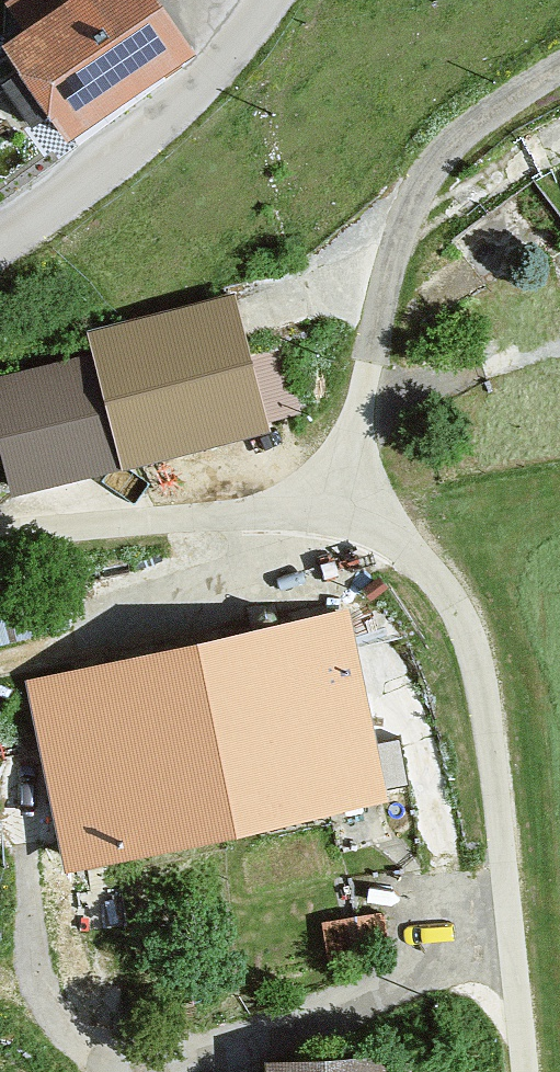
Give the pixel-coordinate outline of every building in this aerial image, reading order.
[(9,5),(28,32),(7,47),(24,71),(6,84),(31,120),(53,105),(68,126),(183,47),(150,0),(16,0),(9,5)] [(0,380),(0,436),(11,483),(254,423),(225,304),(99,335),(104,355),(0,380)] [(0,596),(0,643),(9,641),(8,630),(60,619),(54,585),(0,596)] [(77,858),(377,792),(366,746),(345,649),(360,646),(353,615),(38,685),(77,858)] [(400,739),(366,746),(377,792),(409,784),(400,739)] [(380,913),(323,923),(331,955),(385,944),(380,913)] [(282,1070),(282,1071),(408,1071),(407,1062),(282,1070)]
